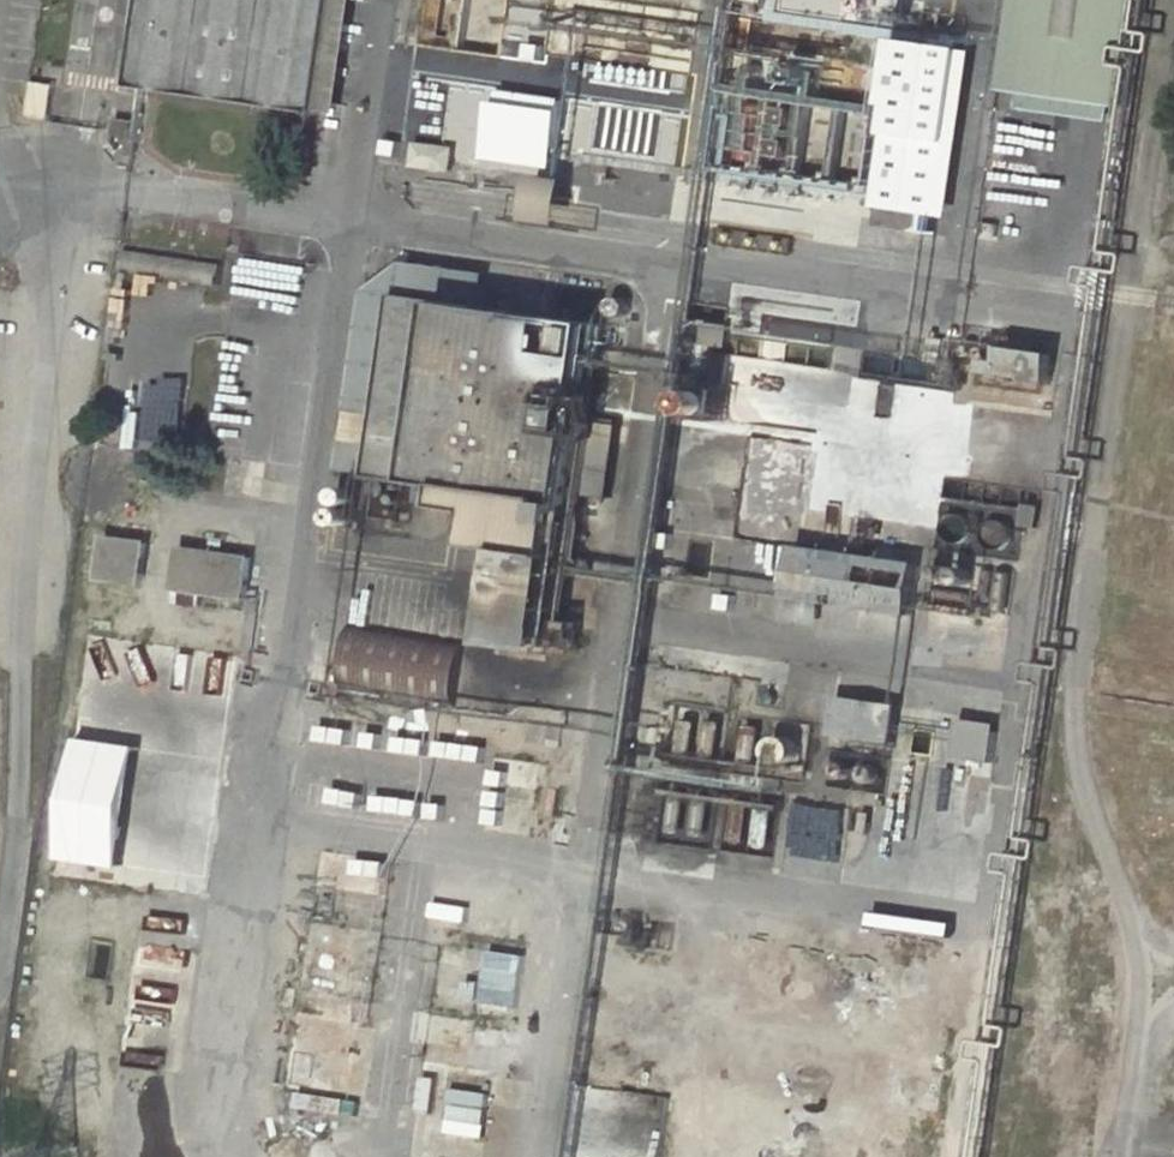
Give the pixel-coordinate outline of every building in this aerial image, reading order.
[(140,87),(317,111),(332,0),(153,0),(140,87)] [(505,60),(513,0),(468,0),(460,55),(505,60)] [(695,74),(703,14),(610,0),(558,0),(552,56),(695,74)] [(1146,0),(1022,0),(1008,92),(1130,110),(1146,0)] [(730,80),(955,111),(963,51),(740,18),(730,80)] [(691,95),(602,82),(595,121),(609,137),(684,147),(691,95)] [(57,125),(62,92),(39,88),(34,122),(57,125)] [(781,176),(852,185),(860,118),(789,109),(781,176)] [(117,157),(138,161),(142,134),(121,131),(117,157)] [(879,191),(917,193),(925,136),(888,132),(879,191)] [(567,221),(571,177),(537,174),(532,218),(567,221)] [(363,478),(375,481),(400,304),(486,317),(491,284),(407,271),(367,297),(342,475),(363,478)] [(400,304),(375,481),(369,522),(410,528),(416,487),(455,492),(454,510),(486,517),(481,549),(520,555),(514,601),(520,602),(543,606),(564,609),(580,501),(590,429),(604,335),(486,317),(400,304)] [(993,343),(990,374),(1057,379),(1060,348),(993,343)] [(611,505),(621,433),(590,429),(580,501),(611,505)] [(342,475),(333,531),(353,534),(363,478),(342,475)] [(933,548),(1015,562),(1020,515),(939,502),(933,548)] [(142,591),(149,549),(112,544),(105,585),(142,591)] [(185,595),(252,605),(257,565),(192,555),(185,595)] [(816,602),(906,613),(912,572),(796,556),(790,599),(816,602)] [(924,603),(1006,614),(1012,574),(931,563),(924,603)] [(816,602),(790,599),(787,620),(813,622),(816,602)] [(515,638),(566,644),(572,611),(564,609),(543,606),(520,602),(515,638)] [(352,692),(464,708),(474,638),(362,622),(352,692)] [(211,901),(244,665),(94,645),(63,881),(211,901)] [(901,704),(846,697),(840,732),(896,740),(901,704)] [(679,760),(734,767),(741,709),(688,702),(679,760)] [(757,712),(749,770),(801,777),(809,719),(757,712)] [(1000,719),(960,713),(956,746),(996,752),(1000,719)] [(833,784),(890,791),(894,757),(838,749),(833,784)] [(550,765),(503,759),(500,785),(546,791),(550,765)] [(723,839),(730,789),(674,783),(668,833),(723,839)] [(735,839),(792,846),(798,798),(740,792),(735,839)] [(186,1084),(203,966),(144,959),(129,1076),(186,1084)] [(488,1094),(491,1059),(448,1056),(446,1091),(488,1094)]
